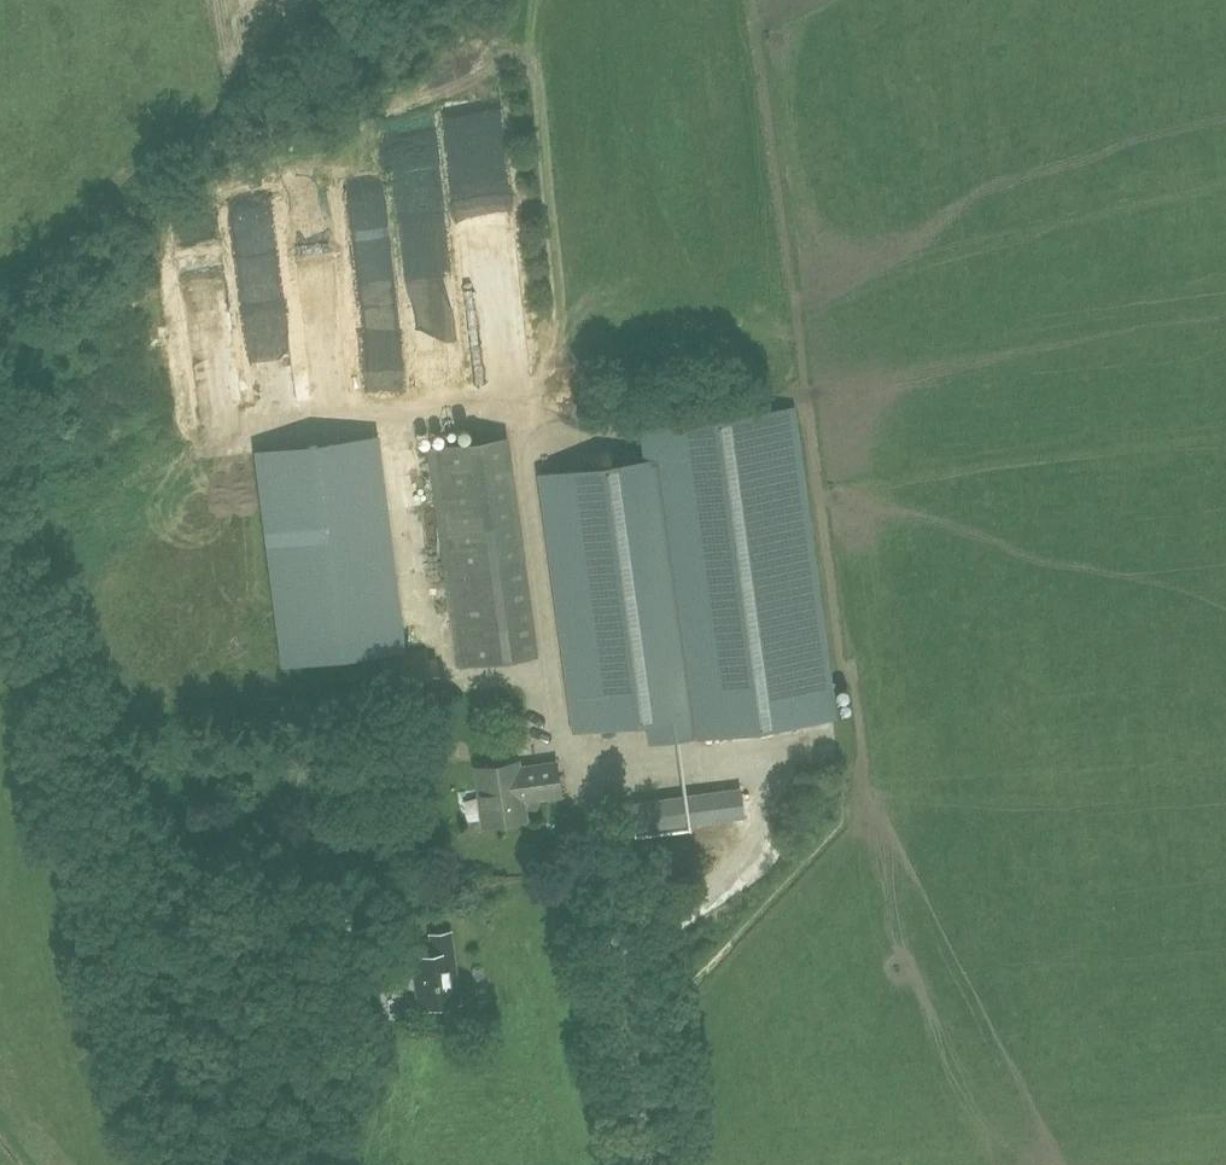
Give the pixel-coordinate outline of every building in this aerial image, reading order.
[(293,221),(322,221),(322,182),(293,181),(293,221)] [(273,194),(241,194),(241,247),(273,247),(273,194)] [(399,246),(357,250),(370,381),(412,377),(410,357),(399,246)] [(276,252),(241,256),(245,295),(280,291),(276,252)] [(578,727),(647,718),(650,740),(832,716),(790,408),(646,428),(650,458),(543,472),(578,727)] [(255,443),(276,659),(394,647),(372,431),(255,443)] [(456,665),(533,655),(504,437),(427,448),(456,665)] [(433,698),(432,688),(441,687),(435,656),(427,657),(426,649),(377,654),(384,697),(393,697),(393,701),(433,698)] [(522,800),(560,795),(556,762),(517,768),(516,762),(475,768),(483,825),(524,819),(522,800)] [(739,788),(633,803),(637,831),(742,817),(739,788)] [(419,1008),(454,1003),(451,984),(457,983),(450,931),(429,934),(432,954),(421,956),(420,948),(399,951),(403,976),(414,974),(419,1008)]
